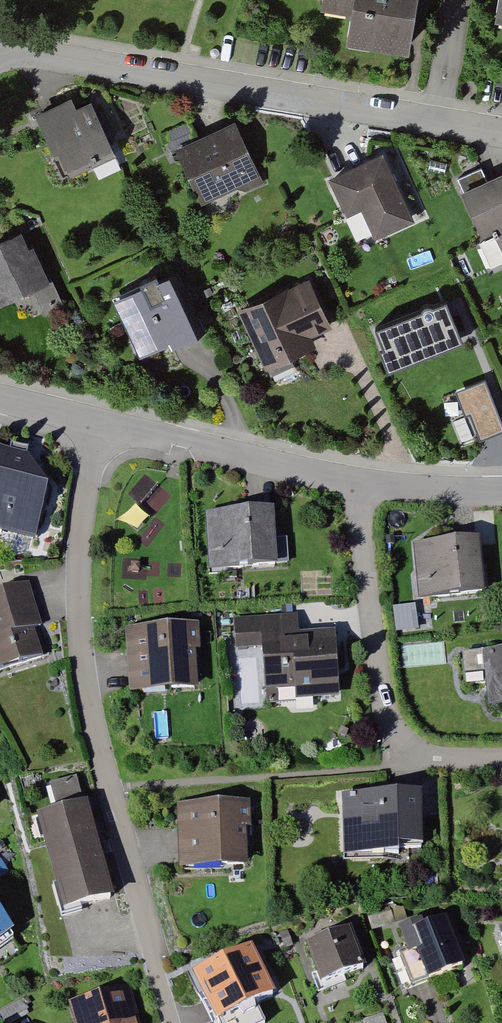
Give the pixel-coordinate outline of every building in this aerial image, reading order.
[(317,14),(347,20),(343,42),(406,54),(416,0),(319,0),(317,14)] [(489,26),(501,28),(501,0),(494,0),(489,26)] [(116,151),(94,104),(79,110),(72,96),(34,113),(63,175),(116,151)] [(258,180),(234,121),(176,144),(200,203),(258,180)] [(405,224),(378,158),(328,179),(342,213),(359,207),(371,238),(405,224)] [(486,185),(478,166),(454,176),(482,244),(497,238),(501,251),(501,178),(486,185)] [(0,238),(0,309),(27,297),(35,315),(64,303),(53,277),(45,281),(21,228),(0,238)] [(162,278),(118,296),(142,353),(202,328),(182,282),(166,288),(162,278)] [(326,328),(307,284),(240,312),(265,369),(311,350),(305,337),(326,328)] [(444,301),(376,328),(393,371),(461,344),(444,301)] [(487,412),(468,417),(479,458),(498,453),(487,412)] [(0,446),(0,529),(32,535),(45,482),(22,451),(0,446)] [(276,566),(274,511),(207,514),(209,568),(276,566)] [(475,536),(408,543),(414,596),(480,590),(475,536)] [(30,582),(0,590),(0,669),(46,654),(38,628),(46,625),(30,582)] [(298,632),(298,614),(235,616),(236,645),(264,644),(265,692),(338,690),(336,631),(298,632)] [(197,690),(193,622),(133,625),(137,693),(197,690)] [(457,652),(459,677),(478,675),(481,705),(501,703),(501,648),(457,652)] [(416,799),(336,803),(336,869),(397,866),(396,856),(418,854),(416,799)] [(88,803),(37,818),(65,913),(117,898),(88,803)] [(243,809),(170,812),(172,876),(244,874),(243,809)] [(26,953),(0,916),(0,970),(26,953)] [(440,917),(394,938),(403,961),(417,955),(428,982),(461,971),(440,917)] [(347,933),(302,950),(320,994),(363,976),(347,933)] [(491,937),(501,969),(501,933),(491,937)] [(191,981),(209,1022),(220,1022),(272,1000),(249,951),(191,981)] [(65,1006),(70,1022),(139,1022),(129,988),(65,1006)] [(357,1019),(359,1022),(384,1022),(379,1011),(357,1019)]
